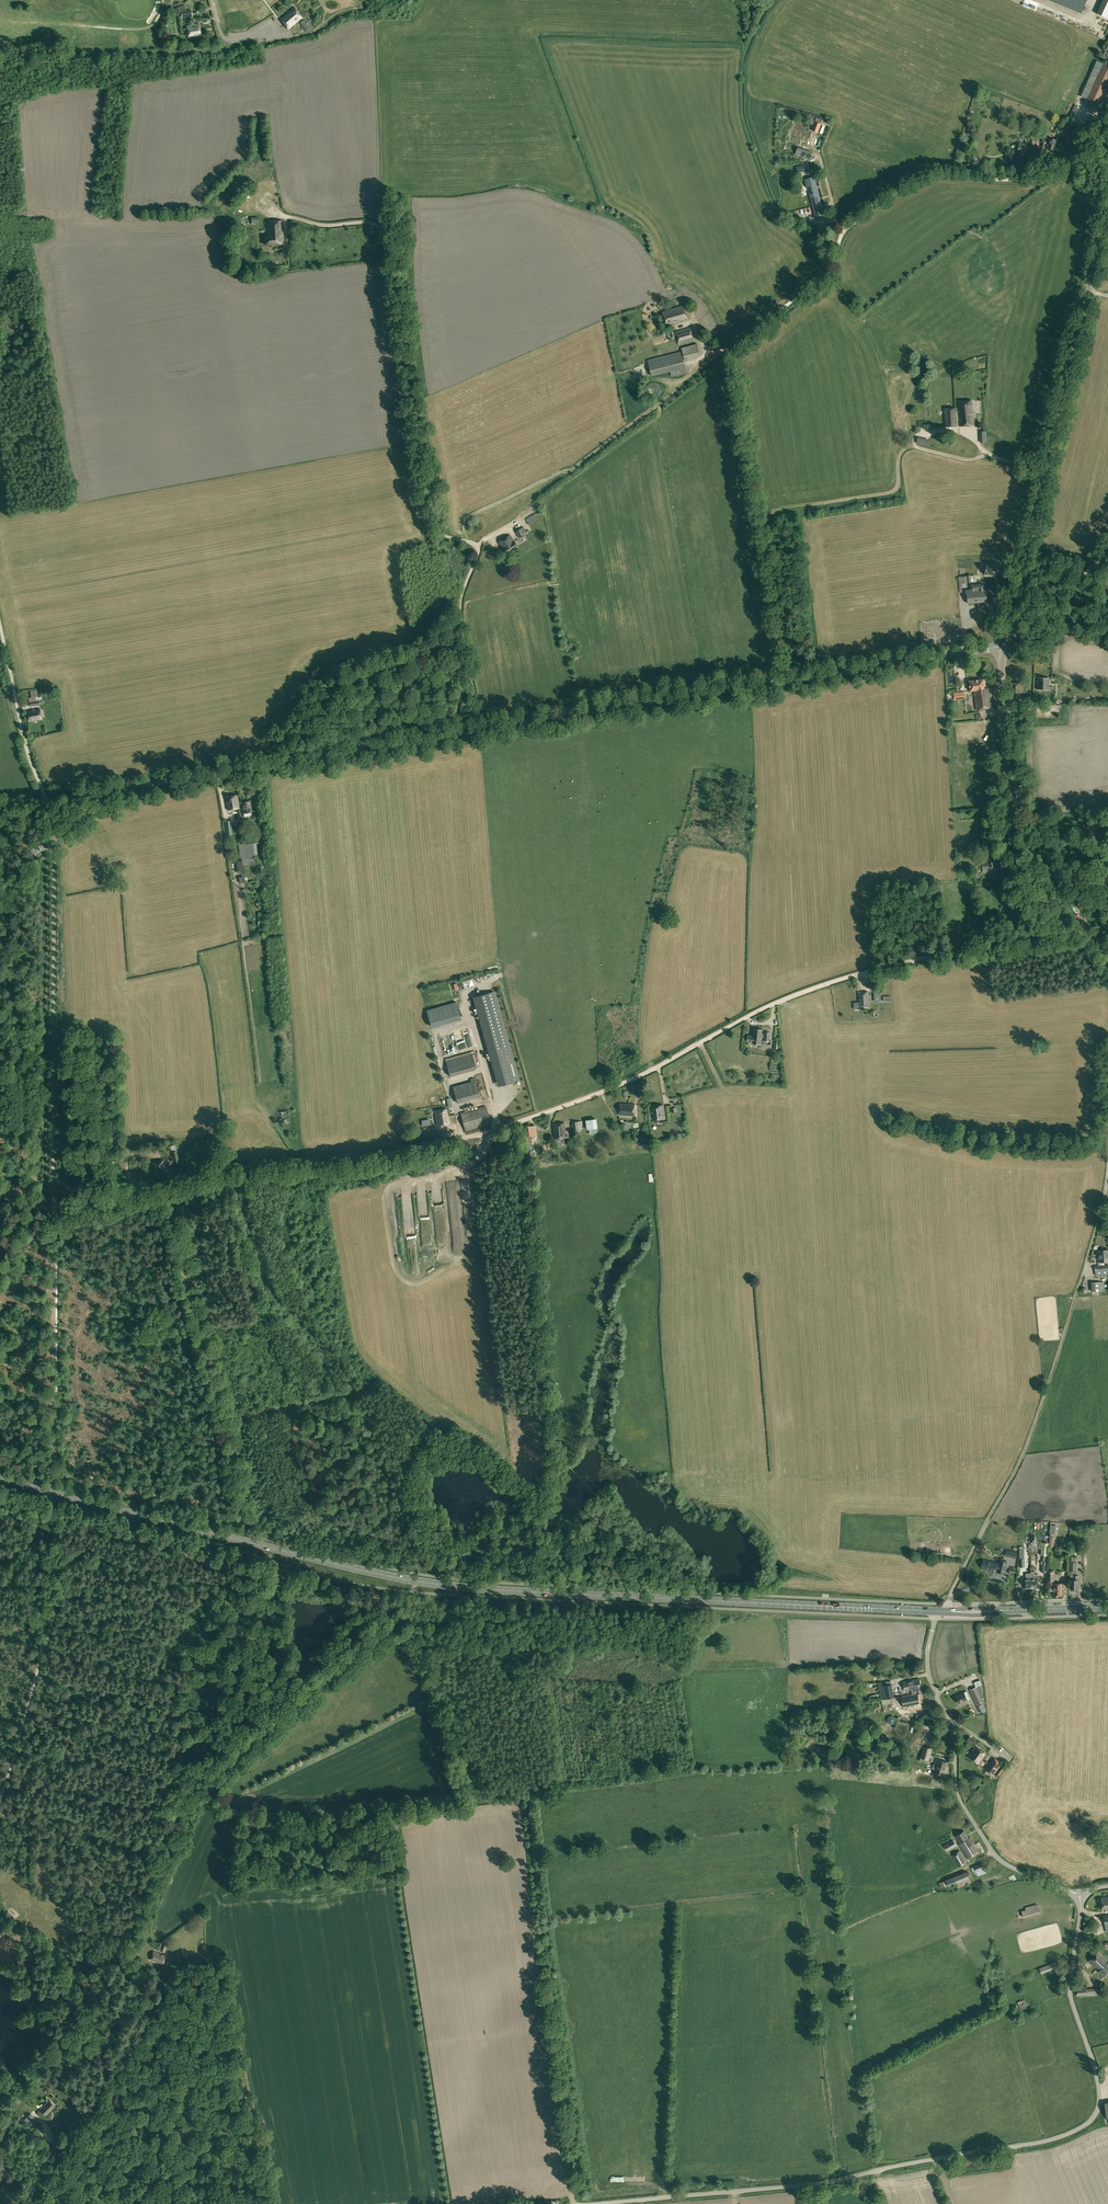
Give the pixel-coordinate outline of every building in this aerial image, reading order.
[(1082,14),(1087,0),(1049,0),(1082,14)] [(280,19),(289,29),(302,18),(294,8),(280,19)] [(311,30),(303,20),(300,22),(307,33),(311,30)] [(187,26),(188,37),(201,36),(199,23),(187,26)] [(1081,96),(1087,98),(1086,101),(1095,105),(1096,103),(1097,101),(1098,101),(1102,94),(1100,93),(1107,76),(1107,66),(1097,61),(1081,96)] [(1061,136),(1064,137),(1078,106),(1075,104),(1061,136)] [(812,130),(818,133),(821,124),(815,122),(812,130)] [(801,131),(797,140),(798,141),(798,142),(802,143),(803,142),(808,144),(810,136),(807,135),(808,131),(810,132),(812,127),(801,124),(800,128),(804,129),(803,132),(801,131)] [(794,130),(791,138),(797,140),(801,131),(803,132),(804,129),(800,128),(797,127),(796,131),(794,130)] [(1057,140),(1049,138),(1044,136),(1043,142),(1044,142),(1043,147),(1054,150),(1057,140)] [(1025,152),(1031,154),(1030,157),(1036,158),(1036,155),(1038,147),(1027,144),(1020,142),(1017,153),(1024,155),(1025,152)] [(797,149),(796,154),(805,157),(807,152),(797,149)] [(824,217),(814,179),(804,182),(806,190),(810,189),(812,194),(809,195),(815,219),(824,217)] [(265,237),(266,245),(280,244),(284,243),(283,221),(266,222),(267,236),(265,237)] [(663,311),(667,326),(688,320),(685,309),(684,306),(663,311)] [(675,330),(679,344),(693,340),(690,327),(675,330)] [(681,348),(684,359),(700,355),(697,344),(681,348)] [(647,360),(652,376),(670,372),(671,377),(687,373),(681,351),(647,360)] [(958,410),(959,412),(959,426),(974,425),(973,401),(958,402),(958,410)] [(959,412),(958,410),(957,410),(957,408),(944,409),(945,426),(958,426),(957,412),(959,412)] [(526,520),(529,524),(535,520),(533,516),(526,520)] [(515,531),(519,538),(525,534),(521,528),(515,531)] [(509,536),(499,542),(503,549),(506,554),(517,546),(514,541),(514,542),(510,535),(509,536)] [(981,569),(985,570),(985,574),(995,576),(997,567),(987,564),(986,565),(983,564),(981,569)] [(966,590),(966,596),(967,596),(968,603),(987,601),(986,589),(984,589),(984,584),(966,585),(966,590)] [(1049,678),(1038,677),(1037,689),(1048,690),(1049,678)] [(973,690),(976,709),(992,707),(989,688),(984,689),(983,679),(969,681),(970,691),(973,690)] [(1009,699),(1022,699),(1022,690),(1022,683),(1009,682),(1009,699)] [(29,699),(30,707),(39,705),(39,704),(43,704),(42,697),(29,699)] [(26,711),(28,722),(42,720),(40,708),(26,711)] [(239,808),(239,805),(238,803),(237,795),(226,796),(228,810),(226,810),(227,814),(232,813),(232,809),(239,808)] [(239,805),(242,805),(243,813),(252,811),(250,801),(239,803),(238,803),(239,805)] [(61,835),(65,841),(71,836),(68,831),(61,835)] [(240,858),(240,859),(256,857),(258,857),(256,842),(239,844),(240,858)] [(46,849),(48,851),(55,845),(53,843),(46,849)] [(257,864),(256,857),(240,859),(240,858),(231,859),(235,885),(246,883),(243,866),(250,865),(257,864)] [(987,862),(979,863),(979,866),(982,866),(982,870),(982,872),(988,871),(988,869),(991,869),(991,870),(996,870),(996,862),(996,859),(987,859),(987,862)] [(498,1086),(520,1080),(495,992),(473,998),(498,1086)] [(859,992),(859,995),(859,1003),(860,1006),(869,1005),(868,992),(864,992),(859,992)] [(753,1043),(761,1044),(761,1037),(764,1038),(764,1040),(769,1041),(770,1033),(765,1032),(764,1034),(762,1034),(762,1030),(754,1029),(754,1036),(748,1036),(748,1041),(753,1042),(753,1043)] [(450,1076),(475,1069),(471,1054),(446,1061),(450,1076)] [(273,1079),(262,1080),(262,1085),(264,1085),(265,1093),(263,1093),(264,1098),(274,1097),(273,1079)] [(453,1086),(457,1103),(480,1097),(475,1080),(453,1086)] [(619,1115),(634,1116),(635,1104),(620,1103),(619,1115)] [(651,1106),(653,1120),(665,1119),(663,1105),(651,1106)] [(460,1113),(465,1131),(491,1124),(486,1106),(468,1110),(468,1111),(460,1113)] [(435,1111),(437,1125),(449,1123),(447,1109),(435,1111)] [(279,1112),(280,1123),(289,1122),(288,1111),(279,1112)] [(586,1120),(587,1129),(589,1129),(594,1128),(597,1128),(596,1119),(586,1120)] [(573,1122),(574,1131),(582,1130),(581,1121),(573,1122)] [(553,1124),(555,1139),(569,1137),(568,1130),(566,1130),(565,1123),(553,1124)] [(529,1137),(531,1137),(537,1136),(539,1136),(538,1131),(536,1132),(535,1125),(528,1126),(529,1137)] [(426,1133),(427,1143),(440,1140),(439,1131),(426,1133)] [(170,1146),(175,1168),(181,1167),(175,1145),(170,1146)] [(154,1162),(157,1177),(168,1174),(165,1160),(154,1162)] [(1092,1282),(1092,1291),(1102,1291),(1102,1290),(1101,1282),(1092,1282)] [(1017,1552),(1007,1549),(1005,1556),(1015,1558),(1017,1552)] [(984,1560),(982,1568),(993,1571),(994,1569),(997,1570),(997,1571),(1004,1573),(1007,1562),(999,1560),(998,1564),(995,1563),(995,1562),(984,1560)] [(1078,1575),(1075,1575),(1071,1575),(1071,1579),(1070,1579),(1070,1588),(1078,1588),(1078,1584),(1079,1584),(1079,1579),(1078,1579),(1078,1575)] [(1050,1584),(1049,1585),(1049,1590),(1050,1591),(1053,1591),(1053,1595),(1062,1595),(1062,1583),(1053,1583),(1053,1584),(1050,1584)] [(912,1690),(912,1694),(918,1693),(922,1692),(919,1678),(903,1682),(905,1691),(912,1690)] [(974,1682),(976,1686),(982,1699),(983,1699),(981,1694),(983,1693),(979,1685),(982,1684),(980,1680),(974,1682)] [(882,1686),(879,1686),(881,1700),(887,1699),(893,1698),(894,1698),(891,1684),(882,1686)] [(982,1699),(976,1686),(970,1689),(976,1705),(983,1702),(982,1699)] [(966,1691),(955,1696),(958,1703),(964,1701),(967,1700),(966,1697),(969,1696),(966,1691)] [(918,1693),(912,1694),(901,1696),(903,1706),(916,1704),(920,1703),(918,1693)] [(896,1720),(896,1719),(897,1720),(897,1723),(897,1724),(898,1725),(898,1726),(898,1727),(898,1728),(900,1729),(905,1730),(907,1723),(908,1723),(908,1722),(900,1721),(899,1717),(898,1717),(896,1718),(895,1717),(894,1716),(893,1715),(892,1715),(891,1715),(890,1715),(890,1716),(889,1716),(888,1717),(888,1718),(887,1718),(887,1719),(887,1720),(887,1721),(888,1722),(889,1723),(890,1724),(891,1724),(892,1724),(893,1724),(894,1724),(894,1723),(895,1723),(896,1722),(896,1721),(896,1720)] [(966,1741),(972,1744),(975,1739),(969,1736),(966,1741)] [(921,1757),(929,1759),(932,1748),(924,1745),(921,1757)] [(968,1756),(979,1764),(986,1753),(976,1745),(968,1756)] [(984,1769),(992,1775),(1001,1762),(994,1757),(984,1769)] [(933,1772),(945,1776),(949,1762),(937,1759),(935,1765),(936,1765),(933,1772)] [(997,1775),(999,1776),(1006,1767),(1004,1765),(997,1775)] [(968,1838),(964,1830),(956,1835),(960,1842),(959,1843),(968,1858),(978,1852),(969,1837),(968,1838)] [(944,1845),(948,1850),(956,1845),(953,1840),(944,1845)] [(952,1855),(959,1867),(967,1862),(960,1850),(952,1855)] [(971,1867),(973,1872),(976,1871),(977,1874),(986,1871),(984,1868),(988,1866),(987,1862),(971,1867)] [(946,1880),(948,1886),(957,1883),(969,1878),(967,1871),(946,1880)] [(971,1882),(969,1878),(957,1883),(958,1887),(971,1882)] [(948,1886),(946,1880),(940,1882),(942,1888),(948,1886)] [(1022,1911),(1023,1916),(1039,1912),(1038,1906),(1022,1911)] [(5,1916),(11,1921),(15,1915),(10,1910),(5,1916)] [(1103,1976),(1107,1971),(1107,1959),(1099,1950),(1088,1961),(1103,1976)] [(151,1959),(163,1964),(166,1956),(154,1951),(151,1959)] [(1039,1968),(1041,1974),(1057,1967),(1055,1962),(1039,1968)] [(1087,1995),(1087,1988),(1087,1986),(1075,1986),(1076,1996),(1087,1995)] [(55,2105),(49,2099),(47,2097),(45,2099),(47,2102),(40,2109),(46,2115),(55,2105)]
